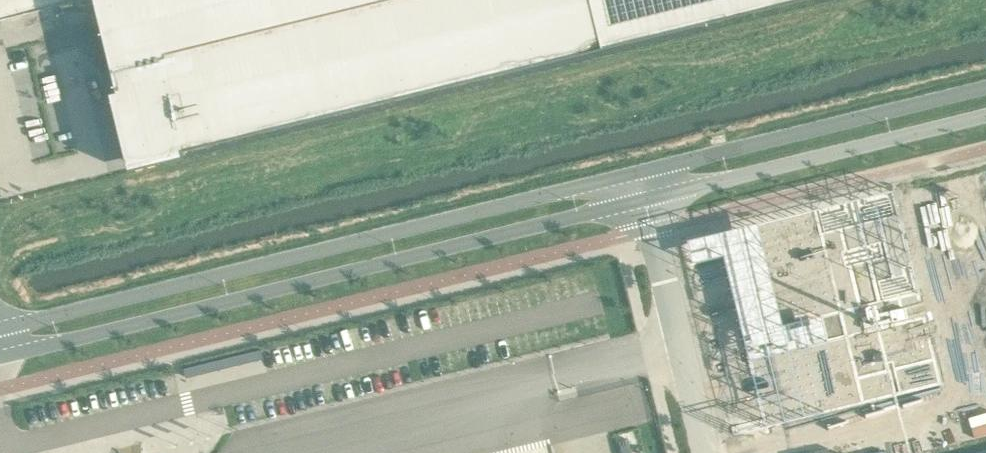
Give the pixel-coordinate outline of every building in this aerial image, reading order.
[(134,160),(790,0),(95,0),(134,160)] [(893,189),(686,240),(692,264),(724,256),(764,419),(760,420),(762,428),(941,384),(893,189)]
